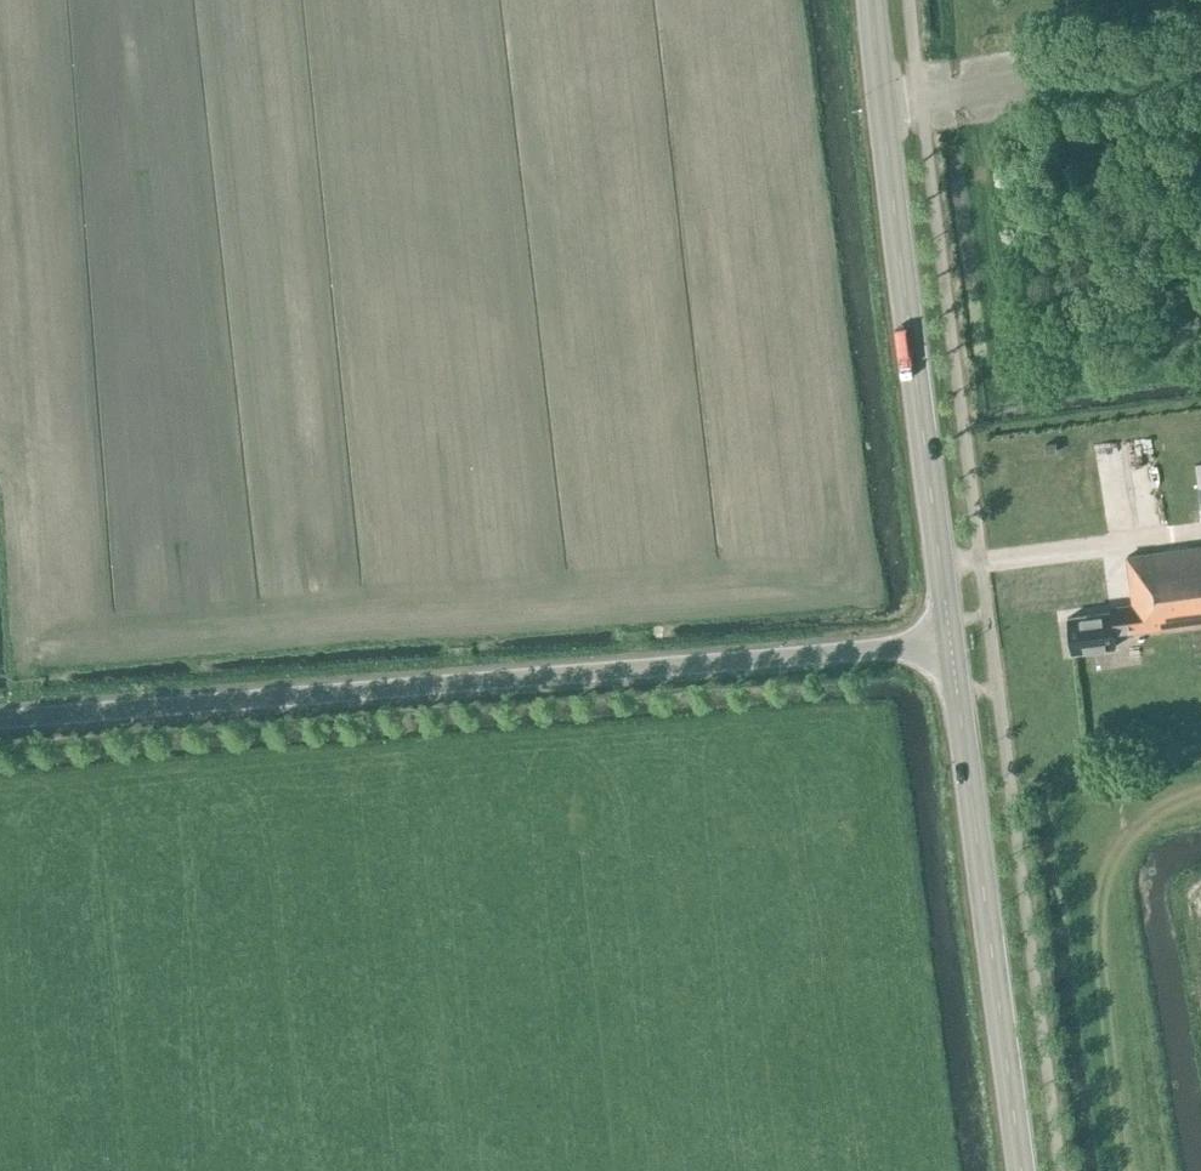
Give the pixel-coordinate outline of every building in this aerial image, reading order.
[(1057,442),(1046,444),(1047,452),(1058,451),(1057,442)] [(1127,555),(1134,609),(1137,632),(1200,624),(1200,546),(1127,555)] [(1134,609),(1067,616),(1072,652),(1116,646),(1114,634),(1137,632),(1134,609)]
